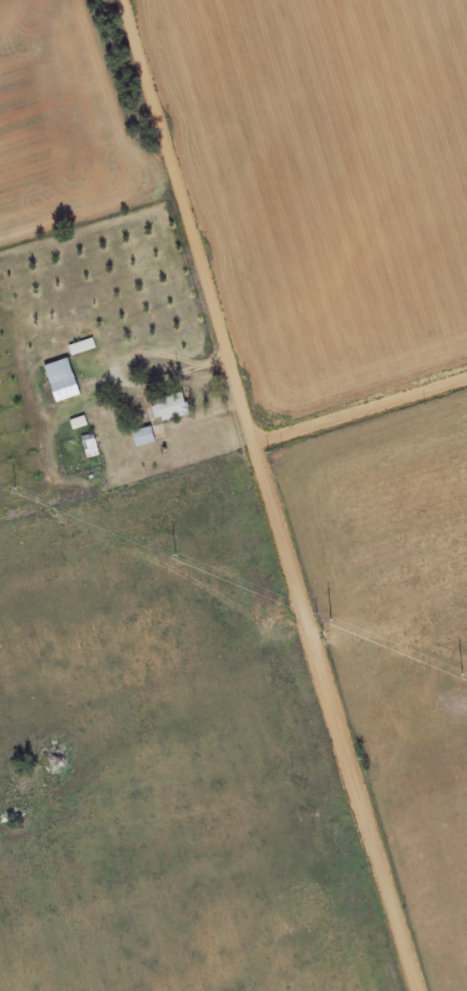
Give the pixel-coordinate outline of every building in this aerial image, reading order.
[(57,405),(81,397),(70,360),(46,367),(57,405)] [(190,415),(183,394),(155,403),(162,425),(190,415)] [(137,448),(155,445),(152,429),(134,432),(137,448)] [(87,460),(100,457),(96,436),(83,438),(87,460)] [(68,765),(63,747),(49,751),(54,769),(68,765)]
